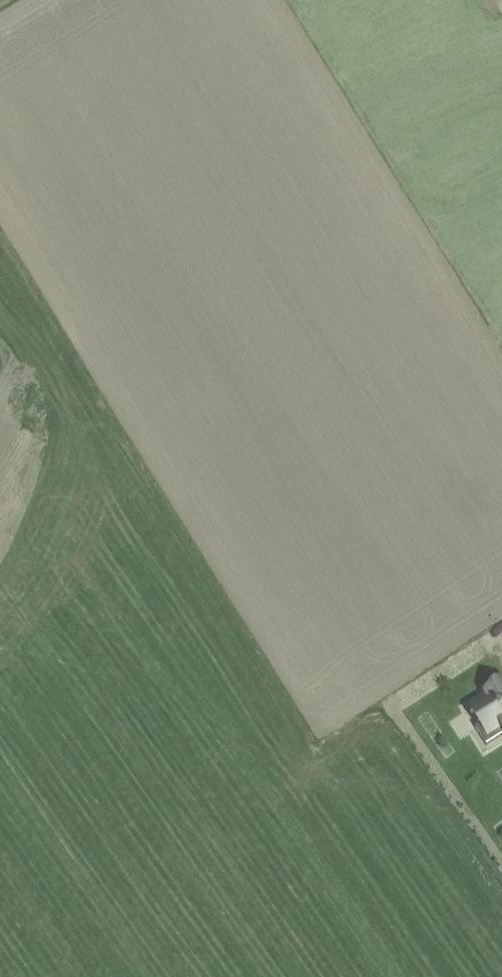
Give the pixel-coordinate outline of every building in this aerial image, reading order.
[(471,710),(480,724),(475,728),(486,745),(501,735),(501,683),(485,694),(488,699),(471,710)]
